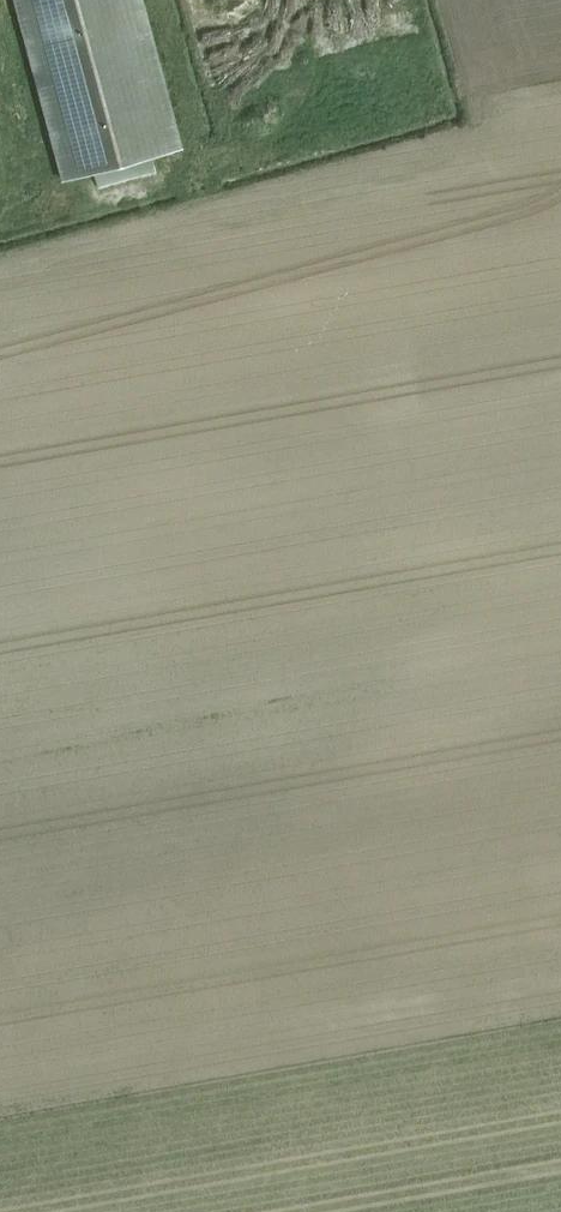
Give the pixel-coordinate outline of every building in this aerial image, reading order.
[(64,179),(181,147),(142,0),(16,0),(64,179)]
